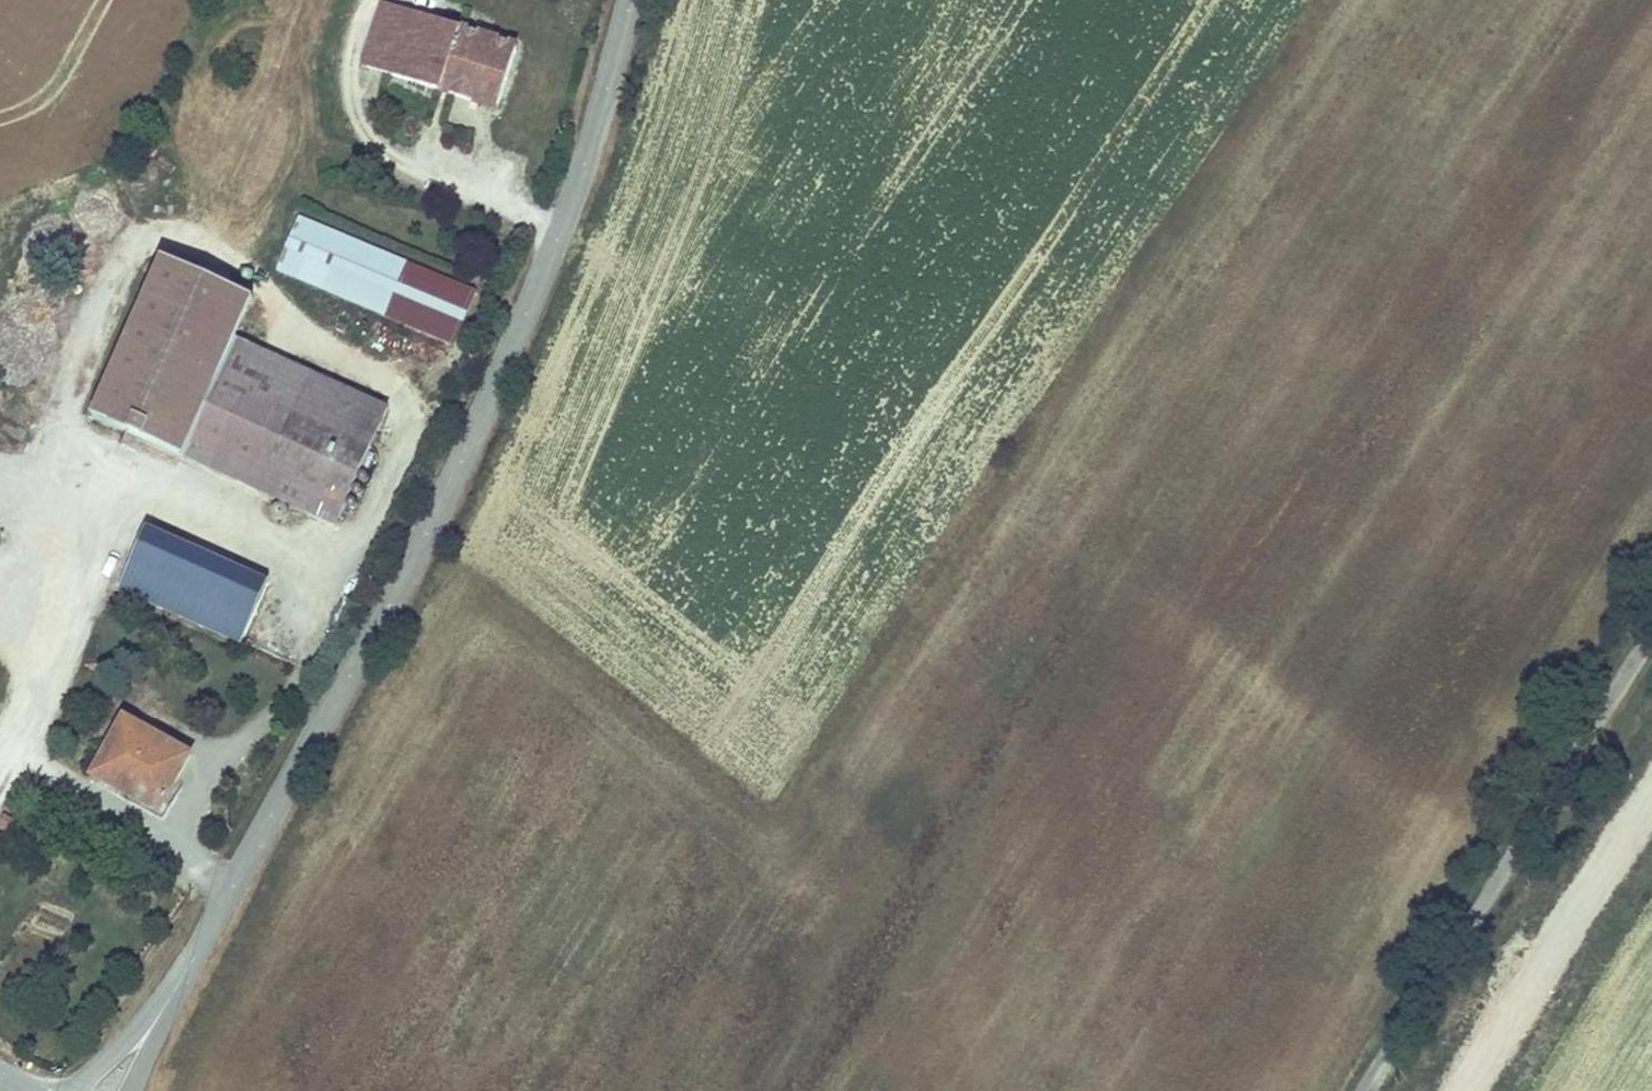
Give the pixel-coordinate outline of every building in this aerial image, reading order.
[(283,213),(263,265),(439,346),(462,296),(283,213)] [(237,285),(149,241),(72,396),(318,516),(374,402),(218,325),(237,285)] [(307,612),(133,522),(104,573),(281,663),(307,612)] [(180,752),(116,719),(88,776),(151,808),(180,752)]
